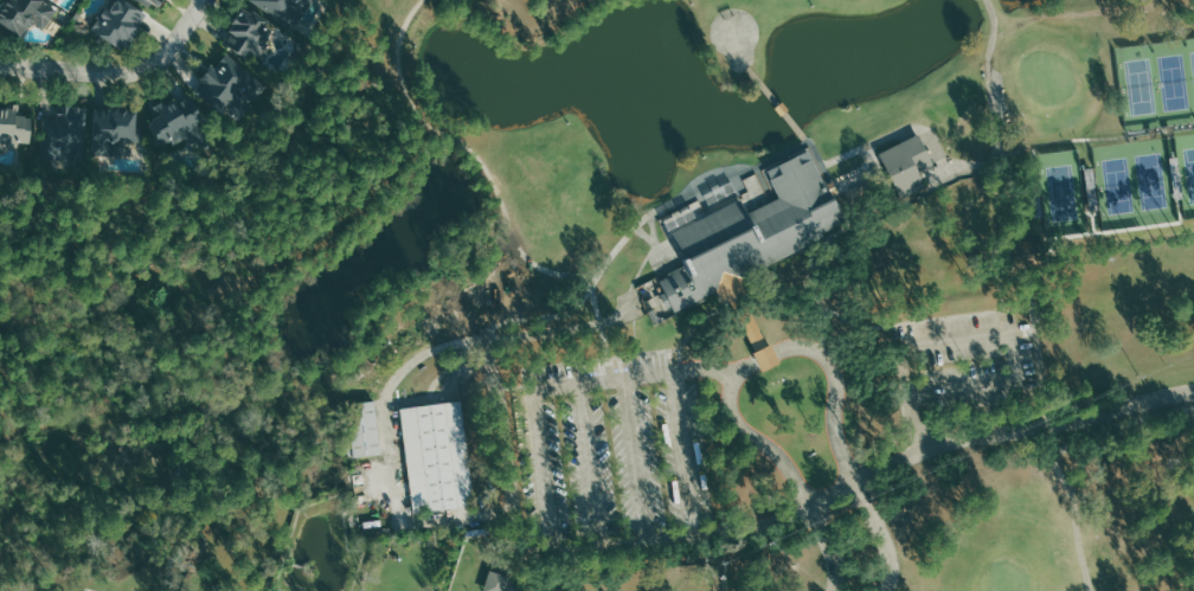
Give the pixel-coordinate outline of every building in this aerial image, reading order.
[(58,7),(47,0),(7,0),(0,11),(0,24),(23,38),(34,21),(45,28),(58,7)] [(93,30),(125,51),(148,16),(124,0),(113,0),(93,30)] [(157,0),(136,0),(151,10),(157,0)] [(250,5),(295,26),(307,0),(252,0),(250,5)] [(224,45),(250,61),(269,31),(265,28),(269,23),(244,6),(228,31),(232,33),(224,45)] [(252,74),(227,54),(216,68),(213,66),(193,91),(227,117),(238,101),(234,98),(252,74)] [(148,123),(160,147),(171,142),(171,143),(206,126),(190,93),(157,109),(160,117),(148,123)] [(92,110),(67,104),(64,114),(57,112),(55,123),(49,121),(42,150),(81,159),(92,110)] [(30,148),(31,117),(19,116),(20,110),(0,109),(0,147),(30,148)] [(95,109),(93,142),(122,143),(122,141),(137,142),(138,111),(95,109)] [(920,172),(934,166),(921,135),(880,153),(900,197),(926,186),(920,172)] [(659,283),(673,313),(714,293),(721,306),(750,291),(744,278),(826,238),(823,235),(846,223),(809,149),(660,223),(681,268),(667,275),(669,277),(659,283)] [(740,315),(756,349),(768,344),(753,309),(740,315)] [(762,370),(780,363),(774,344),(755,350),(762,370)] [(355,458),(383,454),(375,400),(347,404),(355,458)] [(402,407),(413,513),(467,507),(465,494),(473,494),(463,400),(402,407)]
